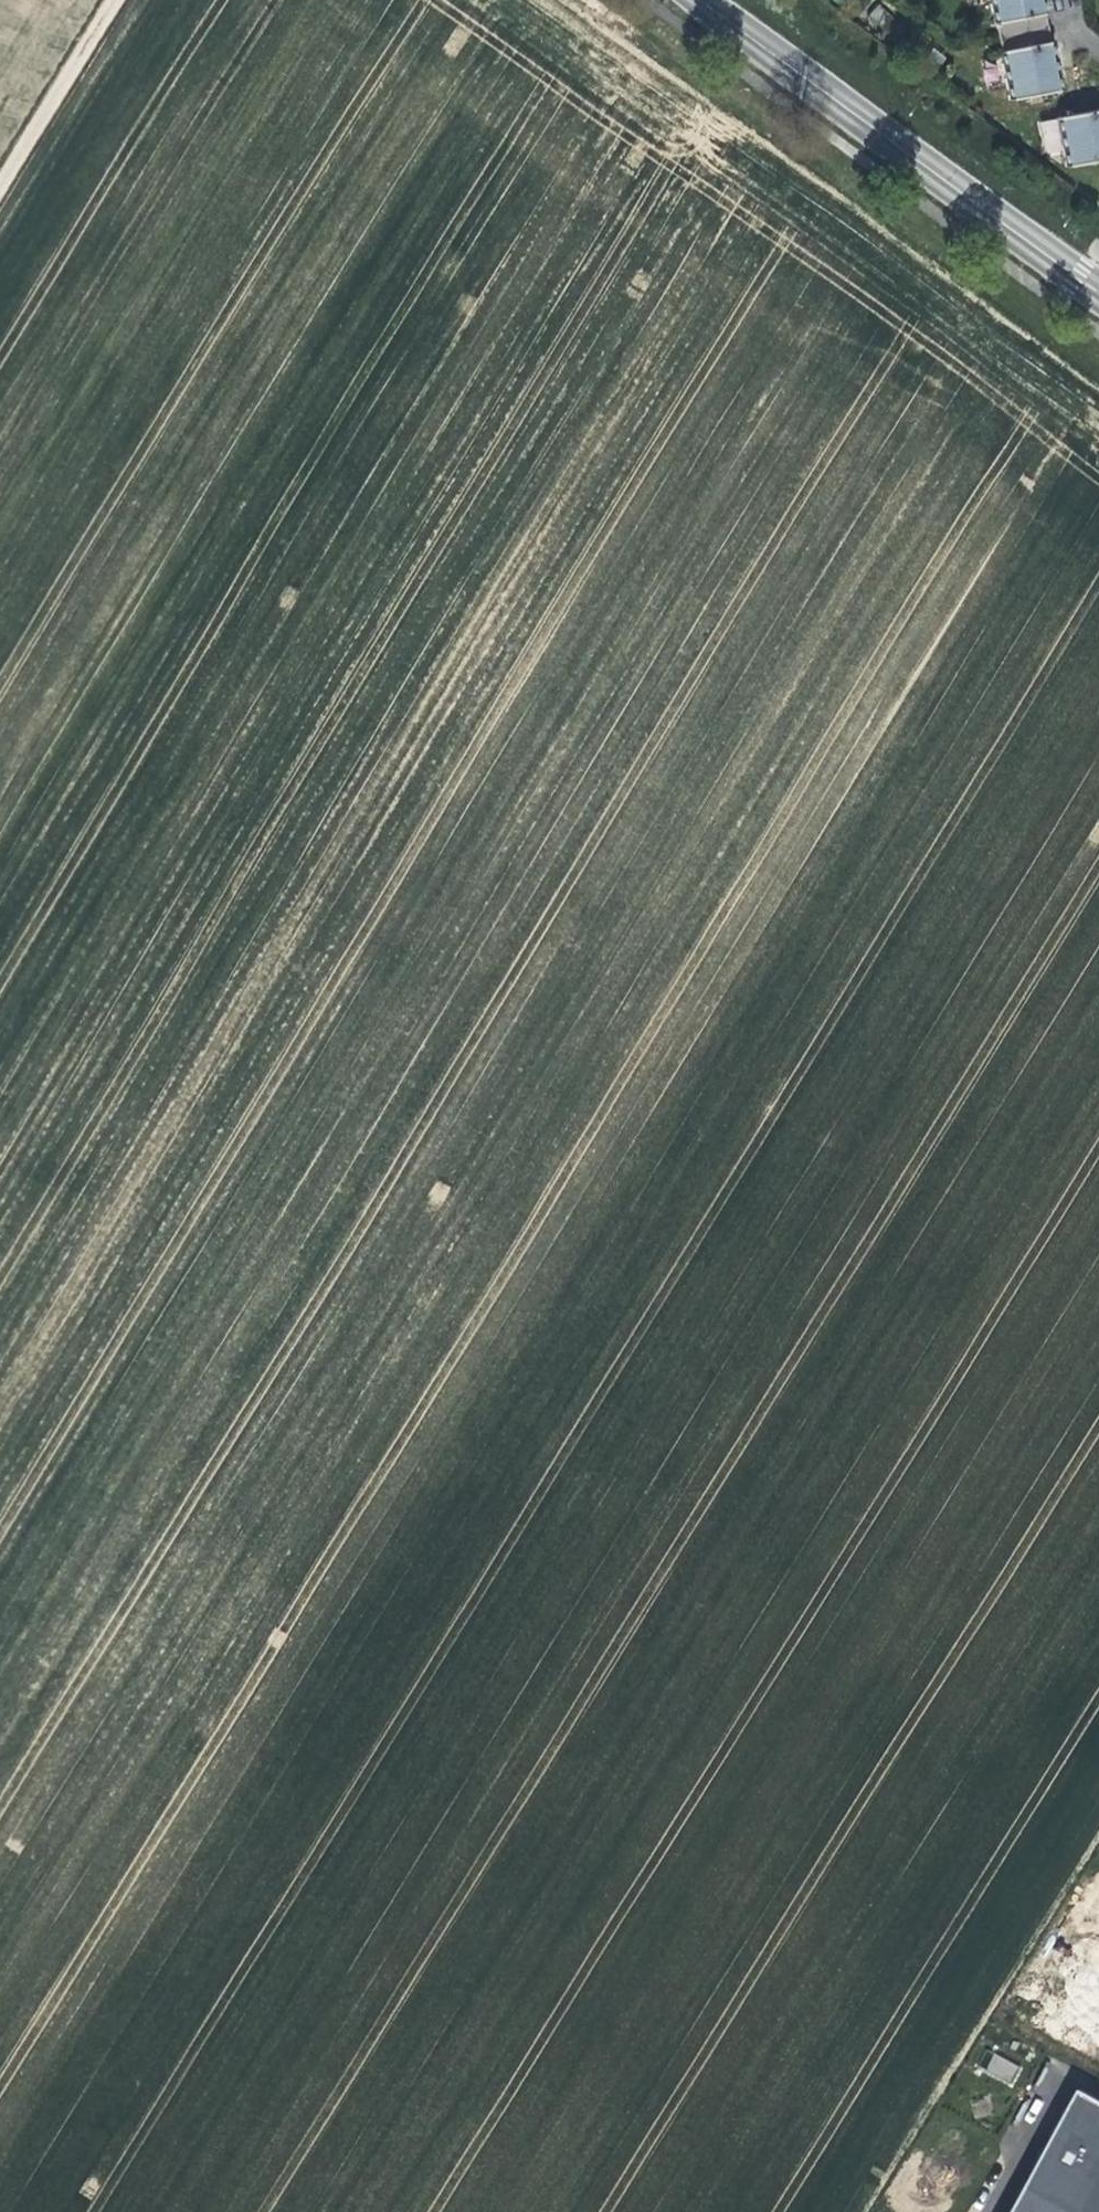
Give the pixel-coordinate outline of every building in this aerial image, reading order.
[(1043,13),(1041,0),(990,0),(1010,99),(1058,90),(1049,42),(1043,13)] [(1098,160),(1098,110),(1057,118),(1066,166),(1098,160)] [(984,2073),(1012,2086),(1022,2066),(993,2053),(984,2073)] [(1012,2211),(1098,2211),(1098,2104),(1074,2091),(1012,2211)]
